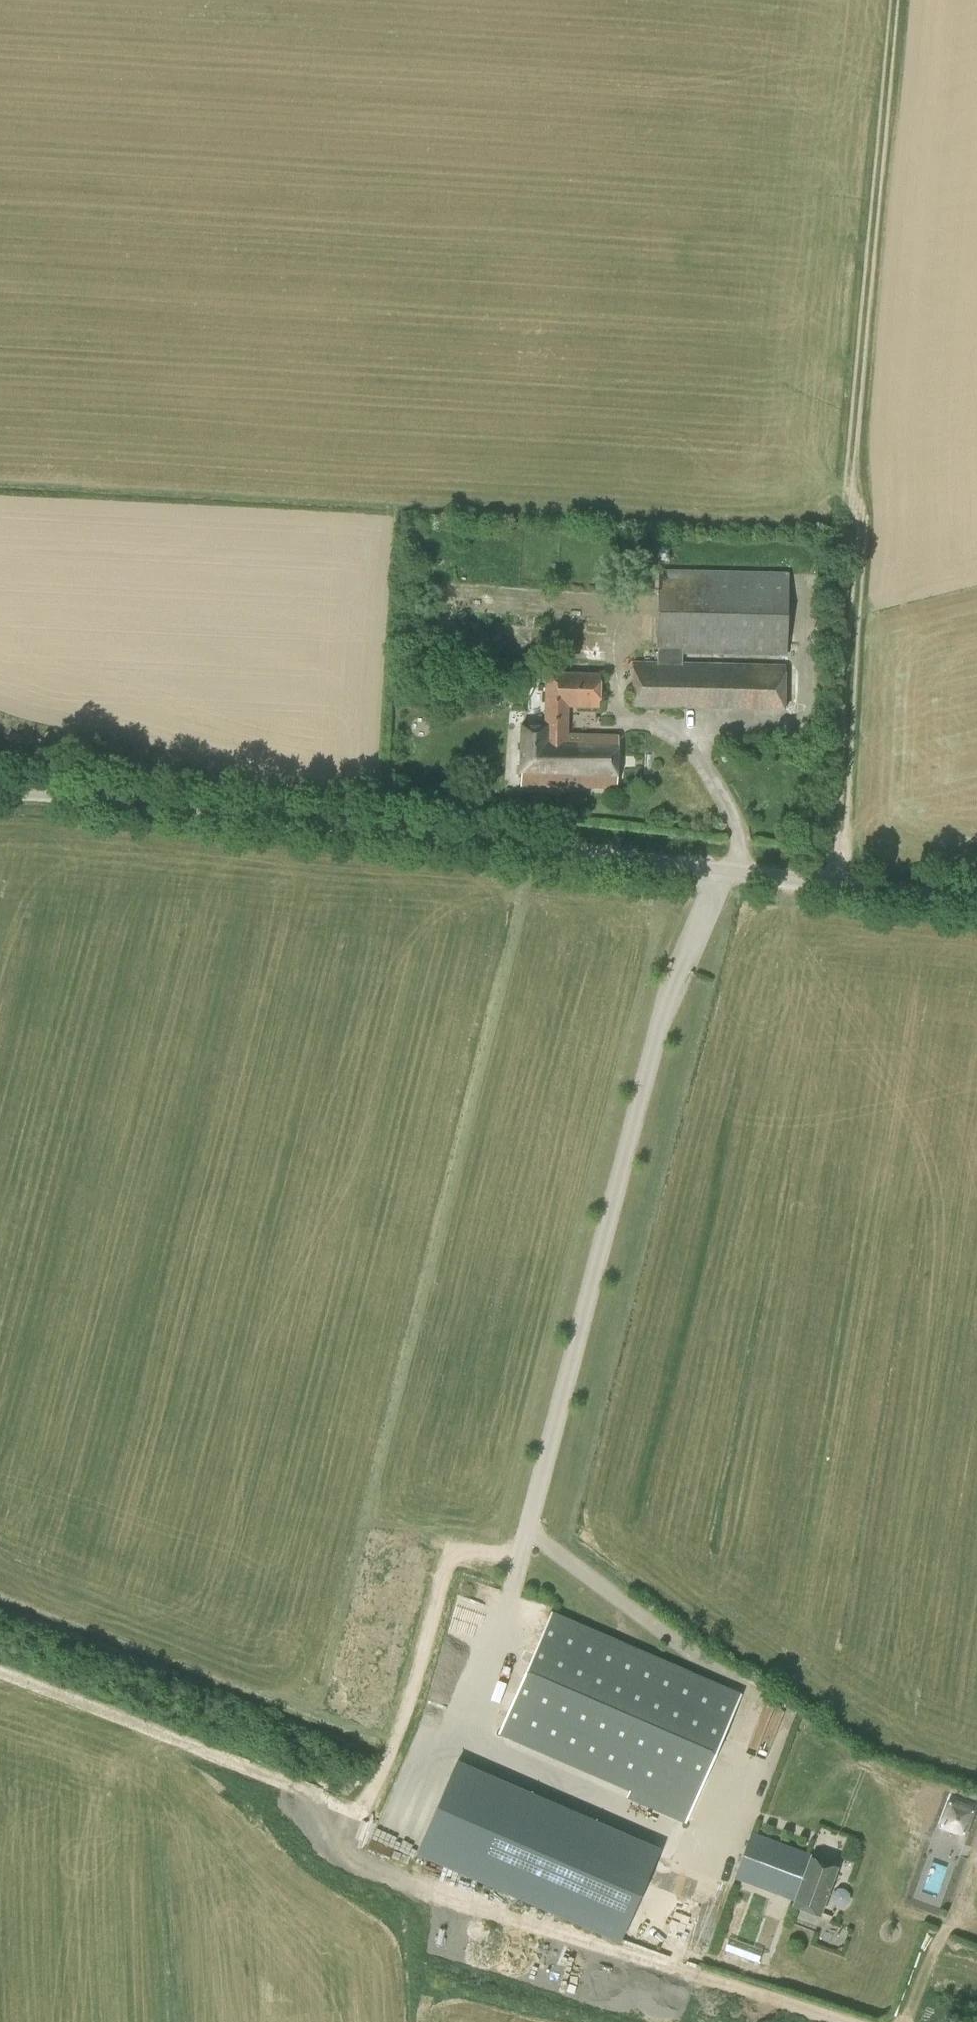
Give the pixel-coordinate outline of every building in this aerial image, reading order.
[(659,571),(655,653),(787,657),(788,573),(659,571)] [(631,708),(785,711),(785,664),(632,661),(631,708)] [(546,676),(545,729),(522,729),(521,788),(616,789),(617,736),(567,736),(567,707),(599,708),(599,676),(546,676)] [(628,1798),(684,1822),(738,1699),(553,1618),(505,1728),(539,1743),(537,1746),(632,1788),(628,1798)] [(456,1761),(416,1854),(619,1942),(622,1936),(646,1880),(659,1850),(456,1761)] [(954,1799),(939,1820),(958,1833),(972,1811),(954,1799)] [(735,1878),(795,1901),(792,1907),(818,1917),(836,1870),(809,1859),(809,1858),(751,1836),(735,1878)] [(654,1905),(639,1939),(676,1955),(691,1921),(654,1905)]
